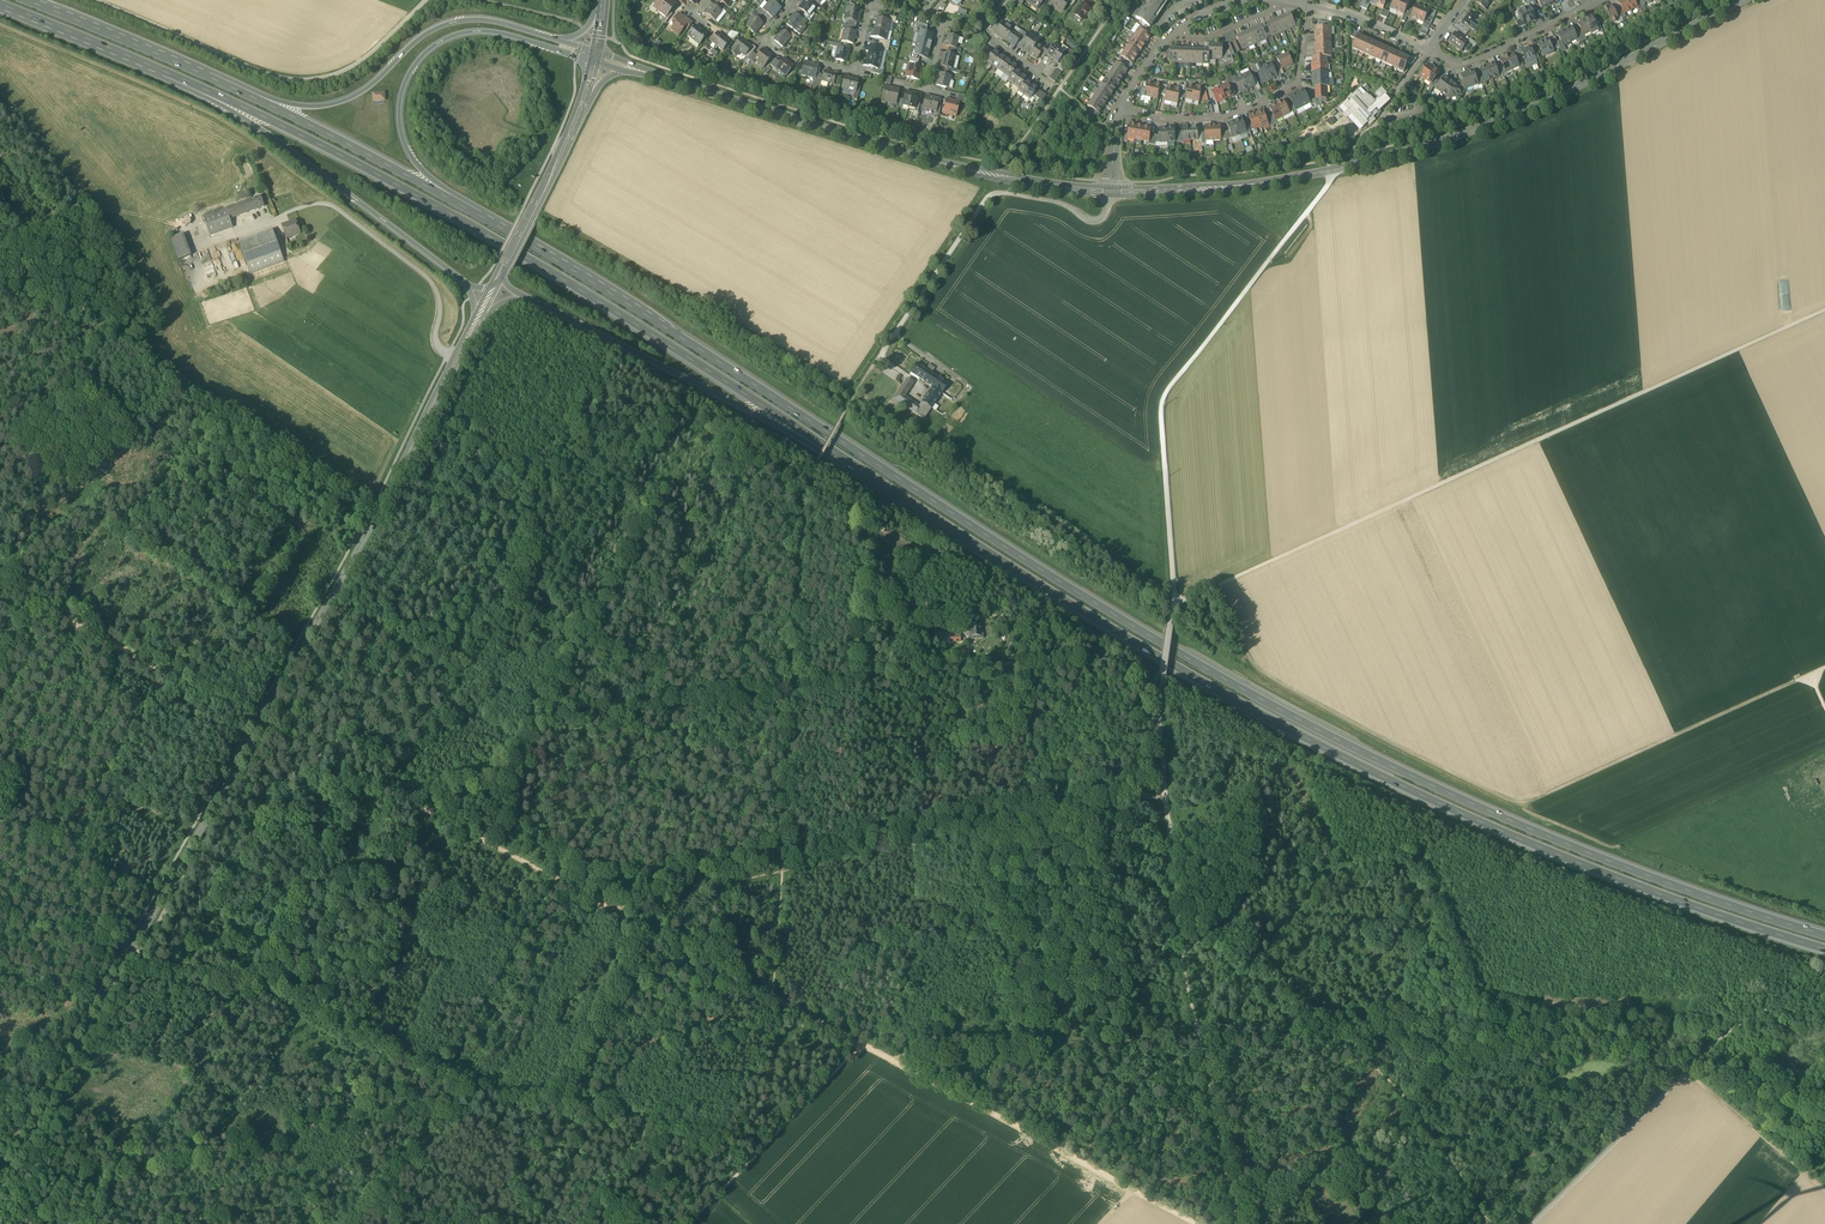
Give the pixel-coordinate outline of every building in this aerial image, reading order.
[(669,0),(659,0),(654,6),(660,11),(669,0)] [(670,0),(669,0),(660,11),(666,16),(667,16),(670,12),(675,5),(671,2),(671,1),(670,0)] [(773,18),(781,7),(780,6),(774,2),(772,0),(771,0),(768,4),(763,10),(767,13),(772,18),(773,18)] [(817,6),(809,0),(805,0),(799,8),(805,13),(810,16),(817,6)] [(1040,11),(1048,0),(1047,0),(1044,0),(1038,8),(1037,9),(1040,11)] [(1064,9),(1067,4),(1069,2),(1069,1),(1067,0),(1052,0),(1050,3),(1058,8),(1060,6),(1064,9)] [(1144,9),(1142,8),(1136,18),(1140,21),(1149,27),(1150,27),(1155,19),(1153,18),(1166,0),(1151,0),(1144,9)] [(1155,19),(1156,20),(1169,0),(1166,0),(1153,18),(1155,19)] [(1397,12),(1402,0),(1395,0),(1391,9),(1397,12)] [(1405,0),(1402,0),(1397,12),(1404,14),(1406,11),(1410,2),(1405,0)] [(1484,9),(1490,0),(1479,0),(1477,3),(1484,9)] [(1547,6),(1544,0),(1537,0),(1538,4),(1541,9),(1547,6)] [(1631,10),(1625,0),(1623,0),(1618,3),(1622,9),(1624,14),(1625,14),(1631,10)] [(1631,10),(1637,7),(1635,2),(1633,0),(1625,0),(1631,10)] [(1643,9),(1638,0),(1635,2),(1637,7),(1639,11),(1643,9)] [(764,1),(759,7),(763,10),(768,4),(764,1)] [(714,5),(721,11),(724,8),(716,2),(714,5)] [(1093,9),(1098,13),(1100,11),(1102,12),(1105,8),(1097,2),(1093,9)] [(706,13),(715,21),(722,12),(721,11),(714,5),(713,4),(706,13)] [(1075,14),(1083,20),(1091,9),(1082,4),(1080,6),(1078,9),(1075,14)] [(1417,20),(1423,7),(1416,5),(1414,11),(1411,17),(1417,20)] [(1604,9),(1611,23),(1613,22),(1614,22),(1617,21),(1616,20),(1618,19),(1613,10),(1611,6),(1608,8),(1607,8),(1604,9)] [(767,13),(763,10),(759,7),(757,10),(761,14),(764,16),(767,13)] [(1429,10),(1423,7),(1417,20),(1424,23),(1425,21),(1426,18),(1427,15),(1429,12),(1429,10)] [(1522,19),(1525,25),(1536,20),(1530,7),(1527,8),(1525,8),(1523,9),(1522,10),(1519,12),(1518,14),(1519,16),(1521,20),(1522,19)] [(857,22),(858,23),(861,11),(856,10),(848,8),(847,8),(846,14),(848,15),(847,20),(849,20),(857,22)] [(1618,19),(1621,18),(1618,11),(1616,8),(1613,10),(1618,19)] [(753,16),(757,19),(761,14),(757,10),(755,9),(750,14),(752,16),(753,16)] [(1622,9),(1618,11),(1621,18),(1622,20),(1627,17),(1625,14),(1624,14),(1622,9)] [(1290,13),(1294,22),(1300,20),(1296,11),(1290,13)] [(664,18),(667,20),(673,14),(670,12),(667,16),(666,16),(664,18)] [(725,14),(722,12),(715,21),(718,23),(725,14)] [(810,16),(805,13),(803,15),(808,19),(810,21),(812,18),(810,16)] [(1290,13),(1284,16),(1290,29),(1296,26),(1294,22),(1290,13)] [(678,35),(684,27),(686,25),(684,23),(686,20),(683,17),(679,14),(673,21),(676,23),(671,30),(678,35)] [(786,24),(795,31),(803,20),(799,17),(795,14),(786,24)] [(803,20),(806,22),(808,19),(803,15),(801,14),(799,17),(803,20)] [(1470,28),(1476,32),(1480,26),(1476,23),(1475,25),(1473,24),(1474,22),(1476,20),(1469,14),(1463,22),(1470,28)] [(684,16),(683,17),(686,20),(684,23),(686,25),(684,27),(687,29),(692,22),(684,16)] [(748,29),(754,34),(758,29),(757,29),(759,26),(760,26),(762,23),(757,19),(753,16),(752,16),(746,24),(750,27),(748,29)] [(1284,16),(1278,19),(1284,32),(1290,29),(1284,16)] [(1478,21),(1486,26),(1490,21),(1482,16),(1478,21)] [(876,23),(875,28),(888,31),(890,22),(890,21),(885,20),(875,17),(873,23),(876,23)] [(1591,17),(1584,21),(1590,32),(1591,34),(1598,30),(1598,29),(1596,26),(1595,23),(1591,17)] [(994,25),(999,28),(1003,22),(999,18),(994,25)] [(1278,19),(1272,21),(1278,34),(1284,32),(1278,19)] [(1516,22),(1519,28),(1526,25),(1525,25),(1522,19),(1521,20),(1516,22)] [(806,22),(803,20),(795,31),(800,34),(805,28),(802,27),(806,22)] [(1147,30),(1149,27),(1140,21),(1138,24),(1146,29),(1147,30)] [(1272,21),(1266,24),(1272,37),(1278,34),(1272,21)] [(1315,31),(1315,35),(1331,35),(1330,27),(1328,27),(1327,23),(1318,21),(1318,27),(1316,27),(1316,31),(1315,31)] [(1590,33),(1590,32),(1584,21),(1578,24),(1581,31),(1584,36),(1590,33)] [(1006,41),(1006,40),(1013,30),(1014,29),(1003,22),(999,28),(995,33),(1006,41)] [(917,23),(915,30),(920,31),(926,32),(927,25),(917,23)] [(1146,29),(1138,24),(1136,27),(1139,29),(1143,32),(1146,29)] [(1266,24),(1260,26),(1266,39),(1272,37),(1266,24)] [(691,38),(699,44),(707,35),(696,26),(689,35),(692,37),(691,38)] [(1260,26),(1254,29),(1260,42),(1266,39),(1260,26)] [(886,40),(888,31),(875,28),(874,32),(871,31),(870,37),(880,39),(886,41),(886,40)] [(1571,28),(1564,31),(1570,43),(1577,39),(1574,34),(1571,28)] [(773,40),(782,47),(786,41),(785,40),(787,38),(788,39),(790,36),(789,35),(784,31),(782,29),(773,40)] [(843,41),(853,44),(856,32),(854,31),(846,29),(843,41)] [(1139,29),(1135,35),(1147,42),(1151,37),(1143,32),(1139,29)] [(1254,29),(1249,32),(1254,45),(1260,42),(1254,29)] [(1016,44),(1020,38),(1021,36),(1018,33),(1013,30),(1006,40),(1015,46),(1016,44)] [(728,36),(734,41),(740,34),(731,31),(728,36)] [(926,32),(920,31),(917,43),(930,46),(931,43),(931,42),(933,34),(926,32)] [(1020,31),(1018,33),(1021,36),(1020,38),(1023,40),(1027,35),(1020,31)] [(1564,46),(1570,43),(1564,31),(1557,35),(1561,41),(1564,46)] [(1578,33),(1582,41),(1586,39),(1584,36),(1581,31),(1578,33)] [(1029,32),(1027,35),(1023,40),(1019,46),(1019,47),(1024,51),(1035,36),(1029,32)] [(1249,32),(1243,34),(1248,47),(1254,45),(1249,32)] [(1577,39),(1579,43),(1582,42),(1577,32),(1574,34),(1577,39)] [(711,41),(722,50),(729,41),(718,33),(716,36),(714,36),(713,37),(713,39),(711,41)] [(1449,42),(1461,51),(1468,42),(1455,33),(1449,42)] [(1242,50),(1248,47),(1243,34),(1236,37),(1238,41),(1242,50)] [(949,47),(955,48),(956,43),(958,37),(948,35),(945,46),(949,47)] [(1135,35),(1131,40),(1143,48),(1147,42),(1135,35)] [(1352,49),(1358,51),(1364,38),(1358,35),(1356,40),(1352,49)] [(1030,55),(1037,44),(1040,40),(1035,36),(1024,51),(1030,55)] [(697,48),(699,44),(691,38),(688,42),(697,48)] [(735,56),(736,56),(740,52),(745,56),(752,47),(751,47),(741,38),(730,52),(731,52),(735,56)] [(1370,41),(1364,38),(1358,51),(1364,54),(1370,41)] [(1549,40),(1553,50),(1559,47),(1555,38),(1549,40)] [(1470,39),(1468,42),(1475,47),(1478,44),(1470,39)] [(1538,44),(1542,54),(1546,52),(1546,53),(1548,54),(1553,51),(1553,50),(1549,40),(1548,39),(1538,44)] [(1131,40),(1128,45),(1140,53),(1143,48),(1131,40)] [(1375,43),(1370,41),(1364,54),(1369,56),(1375,43)] [(1557,43),(1562,52),(1566,50),(1564,46),(1561,41),(1557,43)] [(930,50),(930,46),(917,43),(914,55),(920,56),(927,58),(929,50),(930,50)] [(1381,46),(1375,43),(1369,56),(1375,59),(1381,46)] [(1044,49),(1037,44),(1030,55),(1037,60),(1040,54),(1044,49)] [(745,56),(748,58),(752,52),(756,48),(752,45),(751,47),(752,47),(745,56)] [(1040,54),(1045,57),(1046,55),(1051,49),(1047,45),(1044,49),(1040,54)] [(1052,59),(1060,49),(1054,45),(1051,49),(1046,55),(1050,58),(1050,57),(1052,59)] [(1062,45),(1060,49),(1066,53),(1068,49),(1062,45)] [(1128,45),(1124,51),(1136,59),(1140,53),(1128,45)] [(869,52),(868,56),(881,60),(883,50),(878,49),(868,46),(866,51),(869,52)] [(1387,48),(1381,46),(1375,59),(1381,61),(1387,48)] [(836,59),(846,62),(849,50),(840,48),(838,47),(836,52),(837,52),(836,58),(836,59)] [(1525,59),(1527,65),(1536,61),(1534,57),(1530,47),(1521,51),(1523,55),(1522,56),(1523,59),(1525,59)] [(1392,51),(1387,48),(1381,61),(1387,64),(1392,51)] [(755,59),(764,66),(772,56),(762,49),(757,56),(754,59),(755,59)] [(1066,53),(1060,49),(1052,59),(1052,60),(1053,59),(1055,60),(1054,61),(1058,64),(1060,61),(1066,53)] [(986,61),(992,65),(1000,55),(999,54),(999,55),(997,53),(994,50),(993,51),(989,57),(986,61)] [(1223,53),(1223,60),(1226,62),(1233,59),(1232,56),(1229,50),(1223,53)] [(1136,59),(1124,51),(1120,56),(1127,61),(1132,64),(1136,59)] [(1398,53),(1392,51),(1387,64),(1392,67),(1398,53)] [(757,56),(752,52),(748,58),(751,60),(753,62),(755,59),(754,59),(757,56)] [(947,67),(952,69),(952,68),(955,56),(944,53),(943,55),(943,54),(941,60),(942,60),(941,66),(947,67)] [(1060,61),(1061,62),(1066,66),(1072,58),(1066,53),(1060,61)] [(1404,56),(1398,53),(1392,67),(1398,69),(1404,56)] [(914,55),(911,54),(909,61),(917,63),(918,64),(920,56),(914,55)] [(1280,65),(1282,69),(1293,64),(1288,54),(1282,57),(1282,56),(1277,58),(1280,65)] [(992,65),(998,69),(1005,59),(1002,56),(1002,57),(1000,55),(992,65)] [(1508,56),(1506,56),(1512,70),(1519,67),(1517,63),(1514,55),(1509,57),(1508,56)] [(881,60),(868,56),(866,61),(864,60),(863,65),(873,68),(879,69),(881,60)] [(1410,59),(1404,56),(1398,69),(1404,72),(1408,63),(1410,59)] [(1506,73),(1512,70),(1506,56),(1505,57),(1505,58),(1500,60),(1504,68),(1506,73)] [(777,68),(787,75),(794,66),(784,58),(780,63),(777,68)] [(773,68),(776,69),(777,68),(780,63),(775,59),(770,65),(773,68)] [(998,69),(1004,73),(1011,63),(1009,62),(1009,61),(1005,59),(998,69)] [(815,79),(816,73),(819,65),(805,61),(801,75),(815,79)] [(1538,65),(1536,61),(1527,65),(1525,66),(1526,70),(1538,65)] [(1062,72),(1066,66),(1061,62),(1057,68),(1062,72)] [(1117,62),(1113,68),(1125,76),(1128,70),(1123,67),(1117,62)] [(1004,73),(1010,78),(1015,70),(1017,67),(1014,65),(1013,65),(1011,64),(1012,63),(1011,63),(1004,73)] [(1264,67),(1270,80),(1277,77),(1277,76),(1274,70),(1272,63),(1264,67)] [(1270,80),(1264,67),(1263,64),(1255,67),(1257,73),(1262,84),(1270,80)] [(1494,64),(1487,66),(1492,80),(1499,77),(1497,71),(1494,64)] [(905,77),(919,80),(922,69),(916,67),(907,65),(906,71),(905,77)] [(1421,76),(1425,80),(1434,68),(1429,65),(1425,70),(1420,76),(1421,76)] [(1486,82),(1492,80),(1487,66),(1480,69),(1483,77),(1485,82),(1486,82)] [(946,74),(952,75),(952,72),(956,73),(957,69),(956,69),(952,68),(952,69),(947,67),(946,71),(947,71),(946,74)] [(1416,76),(1419,78),(1421,76),(1420,76),(1425,70),(1423,67),(1420,71),(1416,76)] [(784,78),(787,75),(777,68),(776,69),(773,68),(772,69),(784,78)] [(1113,68),(1109,73),(1121,81),(1125,76),(1113,68)] [(1440,72),(1434,68),(1425,80),(1431,84),(1434,80),(1440,72)] [(994,74),(1000,78),(1004,73),(998,69),(994,74)] [(1008,80),(1013,85),(1021,74),(1020,74),(1018,73),(1019,73),(1015,70),(1010,78),(1008,80)] [(821,85),(827,87),(828,82),(833,84),(836,74),(824,71),(823,75),(822,81),(821,85)] [(1473,71),(1468,73),(1472,87),(1478,85),(1476,78),(1473,71)] [(823,75),(820,74),(816,73),(815,79),(813,86),(817,87),(817,85),(820,86),(821,85),(822,81),(823,75)] [(936,85),(947,88),(948,81),(949,81),(950,76),(939,73),(936,85)] [(1006,82),(1008,80),(1010,78),(1004,73),(1000,78),(1006,82)] [(1109,73),(1106,78),(1117,86),(1121,81),(1109,73)] [(1242,76),(1248,89),(1255,86),(1253,79),(1250,73),(1242,76)] [(1472,87),(1468,73),(1461,75),(1463,80),(1466,89),(1472,87)] [(1013,85),(1019,89),(1025,80),(1027,78),(1023,76),(1021,75),(1021,74),(1013,85)] [(855,92),(858,80),(845,76),(842,89),(843,89),(855,92)] [(883,83),(890,85),(892,78),(891,77),(885,76),(883,83)] [(1240,93),(1248,89),(1242,76),(1236,79),(1234,79),(1237,87),(1240,93)] [(1437,89),(1441,92),(1450,81),(1445,77),(1441,83),(1437,89)] [(1106,78),(1102,84),(1114,92),(1117,86),(1106,78)] [(1018,91),(1024,95),(1031,84),(1031,85),(1029,83),(1025,80),(1019,89),(1018,91)] [(1453,83),(1450,81),(1441,92),(1450,98),(1461,95),(1458,86),(1457,86),(1457,87),(1453,83)] [(1145,96),(1151,98),(1154,84),(1148,82),(1145,96)] [(1031,84),(1024,95),(1030,99),(1031,97),(1033,95),(1037,89),(1034,86),(1033,87),(1031,85),(1032,85),(1031,84)] [(1102,84),(1098,89),(1110,97),(1114,92),(1102,84)] [(1161,85),(1154,84),(1151,98),(1158,99),(1159,95),(1161,85)] [(1221,87),(1226,99),(1233,96),(1231,89),(1228,84),(1221,87)] [(1016,94),(1018,91),(1019,89),(1013,85),(1010,90),(1016,94)] [(1186,99),(1193,101),(1196,87),(1189,85),(1186,99)] [(894,103),(895,103),(899,90),(886,87),(882,100),(888,101),(894,103)] [(1165,101),(1171,102),(1174,88),(1168,87),(1166,96),(1165,101)] [(1202,88),(1196,87),(1193,101),(1199,102),(1202,88)] [(1212,91),(1215,98),(1217,103),(1226,99),(1221,87),(1212,91)] [(1326,87),(1316,87),(1316,99),(1321,99),(1327,98),(1326,87)] [(1181,90),(1174,88),(1171,102),(1178,104),(1179,100),(1181,90)] [(1380,98),(1375,102),(1371,106),(1372,108),(1373,107),(1378,112),(1379,111),(1392,99),(1382,88),(1376,94),(1379,97),(1380,98)] [(1098,89),(1095,95),(1106,103),(1110,97),(1098,89)] [(1379,113),(1378,112),(1373,107),(1372,108),(1371,106),(1375,102),(1375,101),(1370,96),(1369,97),(1366,93),(1365,94),(1360,89),(1353,96),(1352,94),(1346,99),(1348,101),(1340,107),(1345,113),(1343,115),(1347,119),(1349,117),(1354,122),(1357,119),(1358,121),(1355,124),(1361,129),(1368,123),(1370,125),(1375,120),(1373,118),(1378,114),(1379,113)] [(909,106),(912,93),(906,91),(904,100),(902,104),(903,104),(909,106)] [(1298,92),(1296,93),(1303,107),(1310,104),(1310,103),(1307,98),(1304,91),(1299,93),(1298,92)] [(373,93),(373,101),(385,100),(384,92),(373,93)] [(919,94),(912,93),(909,106),(915,107),(915,108),(917,103),(919,94)] [(1303,107),(1296,93),(1294,94),(1295,95),(1290,98),(1293,105),(1296,110),(1297,110),(1303,107)] [(959,103),(963,103),(965,96),(958,94),(956,101),(960,102),(959,103)] [(1095,95),(1091,100),(1103,108),(1106,103),(1095,95)] [(923,106),(928,107),(927,108),(928,110),(929,110),(931,110),(935,111),(937,104),(938,99),(932,97),(932,98),(925,96),(923,106)] [(948,113),(956,115),(959,103),(960,102),(956,101),(946,98),(943,113),(948,114),(948,113)] [(1316,99),(1313,101),(1315,104),(1316,107),(1320,106),(1321,105),(1321,103),(1322,103),(1321,99),(1316,99)] [(1099,113),(1103,108),(1091,100),(1087,105),(1091,108),(1099,113)] [(1276,104),(1283,117),(1290,114),(1289,112),(1284,102),(1283,101),(1276,104)] [(1292,110),(1290,106),(1287,101),(1284,102),(1289,112),(1292,110)] [(1276,121),(1283,117),(1276,104),(1269,108),(1272,114),(1276,121)] [(1089,112),(1097,119),(1100,114),(1099,113),(1091,108),(1089,112)] [(1295,116),(1294,114),(1292,110),(1289,112),(1290,114),(1283,117),(1285,121),(1295,116)] [(1263,111),(1256,114),(1261,127),(1261,128),(1264,127),(1265,128),(1266,129),(1269,128),(1269,127),(1266,118),(1263,111)] [(1261,127),(1256,114),(1249,116),(1251,123),(1254,130),(1261,127)] [(1276,121),(1272,114),(1269,116),(1273,126),(1277,123),(1276,121)] [(1336,122),(1332,118),(1327,122),(1331,126),(1336,122)] [(1242,119),(1234,122),(1239,135),(1246,133),(1247,132),(1244,126),(1242,119)] [(1232,138),(1239,135),(1234,122),(1227,124),(1230,132),(1232,138)] [(1128,139),(1135,140),(1137,126),(1134,125),(1134,124),(1130,123),(1129,134),(1128,139)] [(1137,124),(1137,126),(1135,140),(1142,141),(1144,127),(1141,126),(1141,125),(1137,124)] [(1148,127),(1144,127),(1142,141),(1149,142),(1150,134),(1152,127),(1148,126),(1148,127)] [(1206,141),(1213,140),(1213,126),(1205,126),(1206,133),(1206,141)] [(1220,126),(1213,126),(1213,140),(1221,140),(1220,133),(1220,126)] [(1184,141),(1191,140),(1190,127),(1182,127),(1182,132),(1183,139),(1184,139),(1184,141)] [(1198,127),(1190,127),(1191,140),(1197,140),(1197,139),(1198,139),(1198,132),(1198,127)] [(251,200),(255,210),(264,206),(260,196),(251,200)] [(251,200),(226,209),(230,219),(255,210),(251,200)] [(233,227),(230,219),(226,209),(203,217),(210,236),(233,227)] [(282,226),(286,237),(293,234),(293,235),(295,235),(298,234),(299,233),(299,232),(300,232),(296,221),(282,226)] [(239,236),(240,239),(259,233),(258,230),(239,236)] [(272,230),(265,233),(274,255),(247,265),(250,273),(284,260),(272,230)] [(239,242),(247,265),(274,255),(265,233),(239,242)] [(170,239),(178,260),(191,255),(184,234),(170,239)] [(919,379),(920,378),(926,369),(917,364),(910,375),(917,379),(919,379)] [(939,378),(926,369),(920,378),(933,387),(939,378)] [(933,387),(923,402),(932,408),(948,384),(939,378),(933,387)] [(907,379),(899,392),(905,396),(914,383),(907,379)] [(920,406),(905,396),(899,392),(894,399),(915,413),(920,406)] [(923,402),(920,406),(929,412),(932,408),(923,402)] [(929,412),(920,406),(915,413),(924,419),(929,412)] [(974,640),(974,639),(974,636),(980,636),(980,634),(980,626),(968,626),(968,640),(974,640)]
